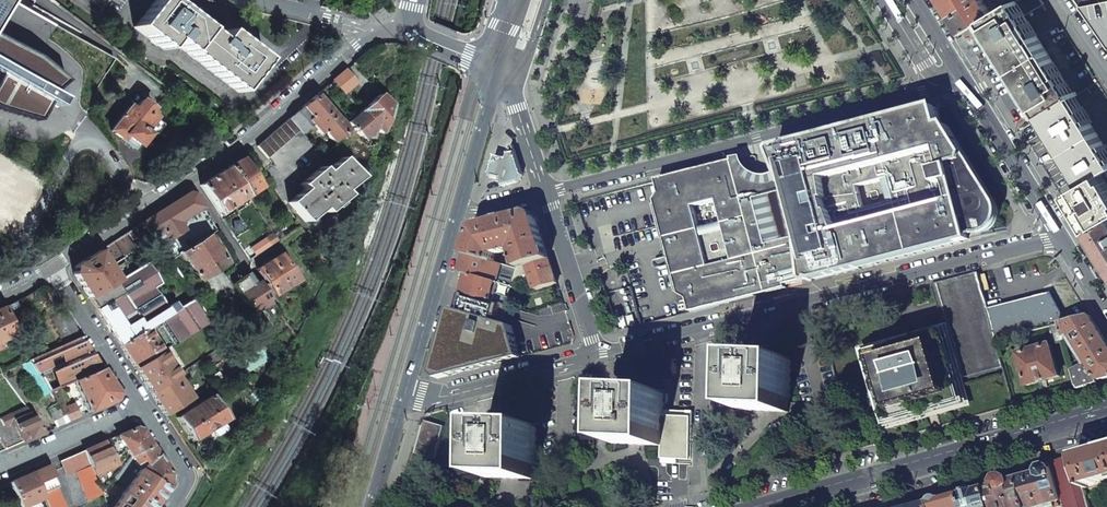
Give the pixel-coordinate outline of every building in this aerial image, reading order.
[(238,93),(263,60),(244,45),(225,31),(218,40),(166,0),(155,0),(134,27),(163,50),(170,41),(238,93)] [(960,34),(969,29),(991,15),(982,0),(939,0),(949,16),(960,34)] [(1017,0),(1017,1),(1026,16),(1044,5),(1041,0),(1017,0)] [(1044,114),(1045,114),(1077,94),(1076,92),(1073,93),(1026,16),(1017,1),(986,20),(990,25),(1041,109),(1044,114)] [(1106,48),(1106,2),(1090,5),(1079,7),(1106,48)] [(1,77),(0,79),(0,107),(38,117),(45,101),(58,105),(61,97),(48,90),(60,80),(34,60),(0,43),(0,76),(1,77)] [(333,80),(344,93),(355,83),(350,77),(344,71),(333,80)] [(326,86),(338,98),(344,93),(333,80),(326,86)] [(1088,183),(1104,174),(1106,172),(1106,149),(1100,137),(1082,108),(1076,97),(1078,95),(1077,94),(1045,114),(1051,124),(1065,146),(1070,155),(1076,164),(1088,183)] [(347,123),(360,137),(363,135),(365,137),(371,131),(370,129),(372,126),(379,135),(388,107),(378,95),(371,102),(360,111),(347,123)] [(325,134),(332,142),(333,141),(346,130),(315,96),(302,107),(288,119),(298,131),(302,134),(312,125),(322,137),(325,134)] [(354,105),(360,111),(371,102),(365,96),(354,105)] [(110,130),(111,131),(134,149),(137,145),(139,145),(149,131),(153,135),(155,134),(161,126),(161,124),(154,119),(155,117),(148,112),(151,109),(140,100),(133,108),(129,105),(110,130)] [(920,113),(659,180),(694,312),(964,243),(963,239),(986,233),(990,231),(993,230),(996,227),(998,225),(1000,222),(1001,215),(1000,211),(998,204),(949,126),(944,128),(939,109),(939,108),(938,109),(935,109),(937,113),(921,117),(920,113)] [(935,109),(920,113),(921,117),(937,113),(935,109)] [(262,152),(267,159),(298,131),(288,119),(256,146),(262,152)] [(495,156),(490,174),(502,178),(500,183),(503,187),(519,183),(523,175),(513,145),(511,146),(507,159),(495,156)] [(288,203),(305,222),(320,209),(324,213),(344,195),(340,191),(356,178),(339,158),(324,172),(320,167),(300,185),(303,189),(288,203)] [(247,195),(247,196),(260,187),(241,159),(234,163),(228,167),(247,195)] [(200,185),(219,213),(247,195),(228,167),(214,176),(200,185)] [(1092,230),(1106,222),(1106,179),(1104,174),(1088,183),(1070,193),(1080,211),(1092,230)] [(153,240),(154,242),(164,236),(167,241),(183,230),(178,222),(201,207),(193,194),(188,193),(165,208),(142,223),(153,240)] [(518,255),(521,269),(529,266),(550,259),(537,217),(529,213),(509,219),(518,249),(517,249),(520,251),(518,255)] [(67,226),(73,235),(86,226),(81,218),(67,226)] [(467,254),(493,262),(496,253),(517,249),(518,249),(509,219),(479,226),(474,231),(470,243),(467,254)] [(1092,230),(1098,240),(1105,254),(1106,257),(1106,222),(1092,230)] [(98,251),(109,267),(153,240),(142,223),(98,251)] [(253,247),(257,254),(277,241),(272,233),(253,247)] [(167,262),(177,256),(167,241),(164,236),(154,242),(161,253),(167,262)] [(194,272),(199,280),(225,264),(207,236),(181,253),(189,266),(186,268),(190,275),(194,272)] [(80,286),(89,299),(118,281),(109,267),(98,251),(74,266),(73,274),(80,286)] [(104,322),(119,345),(146,329),(157,321),(192,299),(167,262),(161,253),(118,281),(89,299),(104,322)] [(264,282),(273,296),(296,281),(278,254),(256,269),(264,282)] [(464,264),(462,273),(469,275),(498,284),(514,288),(516,283),(520,270),(493,262),(467,254),(464,264)] [(311,258),(315,263),(319,259),(316,255),(311,258)] [(661,269),(672,267),(669,258),(660,260),(659,261),(658,262),(657,264),(658,267),(660,269),(661,269)] [(536,290),(558,284),(550,259),(529,266),(532,277),(536,290)] [(520,270),(516,283),(532,277),(529,266),(521,269),(520,270)] [(966,408),(969,418),(1014,405),(995,340),(987,309),(978,274),(978,273),(932,285),(943,326),(966,408)] [(232,284),(249,310),(268,299),(257,282),(254,284),(251,279),(247,274),(232,284)] [(469,275),(464,294),(493,302),(495,294),(498,284),(469,275)] [(493,302),(464,294),(461,302),(460,302),(458,310),(451,309),(433,373),(438,379),(521,358),(513,325),(503,322),(508,306),(493,302)] [(495,294),(493,302),(508,306),(511,307),(514,300),(495,294)] [(995,340),(1050,327),(1061,324),(1067,323),(1051,295),(989,309),(987,309),(995,340)] [(157,321),(172,344),(207,322),(192,299),(157,321)] [(249,310),(253,315),(264,308),(270,304),(268,299),(249,310)] [(264,308),(270,318),(277,314),(270,304),(264,308)] [(0,345),(9,341),(7,339),(15,335),(9,321),(3,307),(0,309),(0,344),(0,345)] [(81,337),(64,310),(50,319),(66,344),(81,337)] [(1078,387),(1106,379),(1106,343),(1090,316),(1067,323),(1061,324),(1064,338),(1070,336),(1087,364),(1074,371),(1078,387)] [(1050,327),(1055,344),(1065,342),(1064,338),(1061,324),(1050,327)] [(860,350),(883,431),(925,419),(966,408),(943,326),(860,350)] [(126,357),(134,369),(160,352),(146,329),(119,345),(126,357)] [(66,344),(28,361),(49,392),(73,381),(101,368),(93,355),(81,337),(66,344)] [(1018,355),(1027,386),(1044,381),(1060,377),(1051,345),(1018,355)] [(141,381),(149,392),(175,375),(169,366),(171,365),(169,363),(168,364),(160,352),(134,369),(141,381)] [(791,359),(741,358),(740,411),(789,412),(789,408),(789,404),(791,359)] [(80,395),(88,413),(114,401),(117,393),(111,384),(101,368),(73,381),(79,392),(76,393),(77,396),(80,395)] [(156,404),(164,415),(190,398),(175,375),(149,392),(156,404)] [(662,446),(663,416),(663,411),(664,393),(615,391),(612,444),(661,446),(662,446)] [(176,418),(191,441),(226,419),(210,395),(176,418)] [(61,409),(69,421),(80,416),(75,403),(61,409)] [(10,414),(22,441),(41,433),(42,433),(25,407),(10,414)] [(661,446),(660,459),(665,459),(691,460),(692,412),(687,412),(687,417),(663,416),(662,446),(661,446)] [(10,414),(0,419),(0,442),(5,449),(22,441),(10,414)] [(424,421),(415,454),(434,459),(444,427),(424,421)] [(487,425),(485,478),(502,478),(535,479),(536,427),(487,425)] [(126,451),(130,457),(151,446),(143,434),(141,431),(133,428),(117,436),(126,451)] [(117,436),(104,441),(116,463),(122,460),(122,456),(121,454),(126,451),(117,436)] [(92,473),(92,475),(117,464),(116,463),(104,441),(83,451),(89,466),(92,473)] [(138,470),(156,455),(152,448),(151,446),(130,457),(138,470)] [(1084,487),(1106,480),(1106,447),(1102,448),(1102,451),(1076,458),(1084,487)] [(59,461),(66,476),(76,472),(89,466),(83,451),(59,461)] [(138,470),(165,488),(169,482),(169,475),(160,460),(156,455),(138,470)] [(1062,506),(1090,506),(1084,487),(1076,458),(1076,456),(1063,460),(1049,463),(1060,502),(1062,506)] [(113,477),(126,487),(138,470),(130,457),(113,477)] [(429,478),(433,465),(426,463),(422,476),(429,478)] [(1026,506),(1042,506),(1060,502),(1049,463),(1035,467),(1037,472),(1018,478),(1026,506)] [(57,487),(49,467),(48,466),(33,472),(34,474),(42,494),(54,489),(57,487)] [(89,466),(76,472),(79,479),(79,478),(91,473),(92,473),(89,466)] [(155,502),(165,488),(138,470),(126,487),(112,506),(152,506),(155,502)] [(20,506),(22,506),(25,506),(44,497),(42,494),(34,474),(33,472),(9,483),(20,506)] [(91,473),(79,478),(82,485),(92,481),(93,480),(91,473)] [(991,506),(1026,506),(1018,478),(1008,481),(1008,479),(1005,478),(1002,476),(997,478),(994,483),(995,484),(985,487),(991,506)] [(82,485),(81,486),(84,492),(95,488),(92,481),(82,485)] [(985,487),(980,488),(975,490),(975,489),(972,490),(971,487),(969,486),(967,486),(965,487),(964,489),(963,490),(963,492),(960,493),(960,494),(964,506),(991,506),(985,487)] [(95,488),(84,492),(87,500),(99,495),(95,488)] [(48,506),(61,506),(54,489),(42,494),(44,497),(48,506)] [(930,506),(964,506),(960,494),(957,495),(957,492),(952,494),(951,496),(950,497),(950,498),(946,499),(942,500),(942,499),(940,499),(938,498),(937,497),(935,497),(933,498),(931,500),(931,501),(931,502),(929,503),(930,506)]
